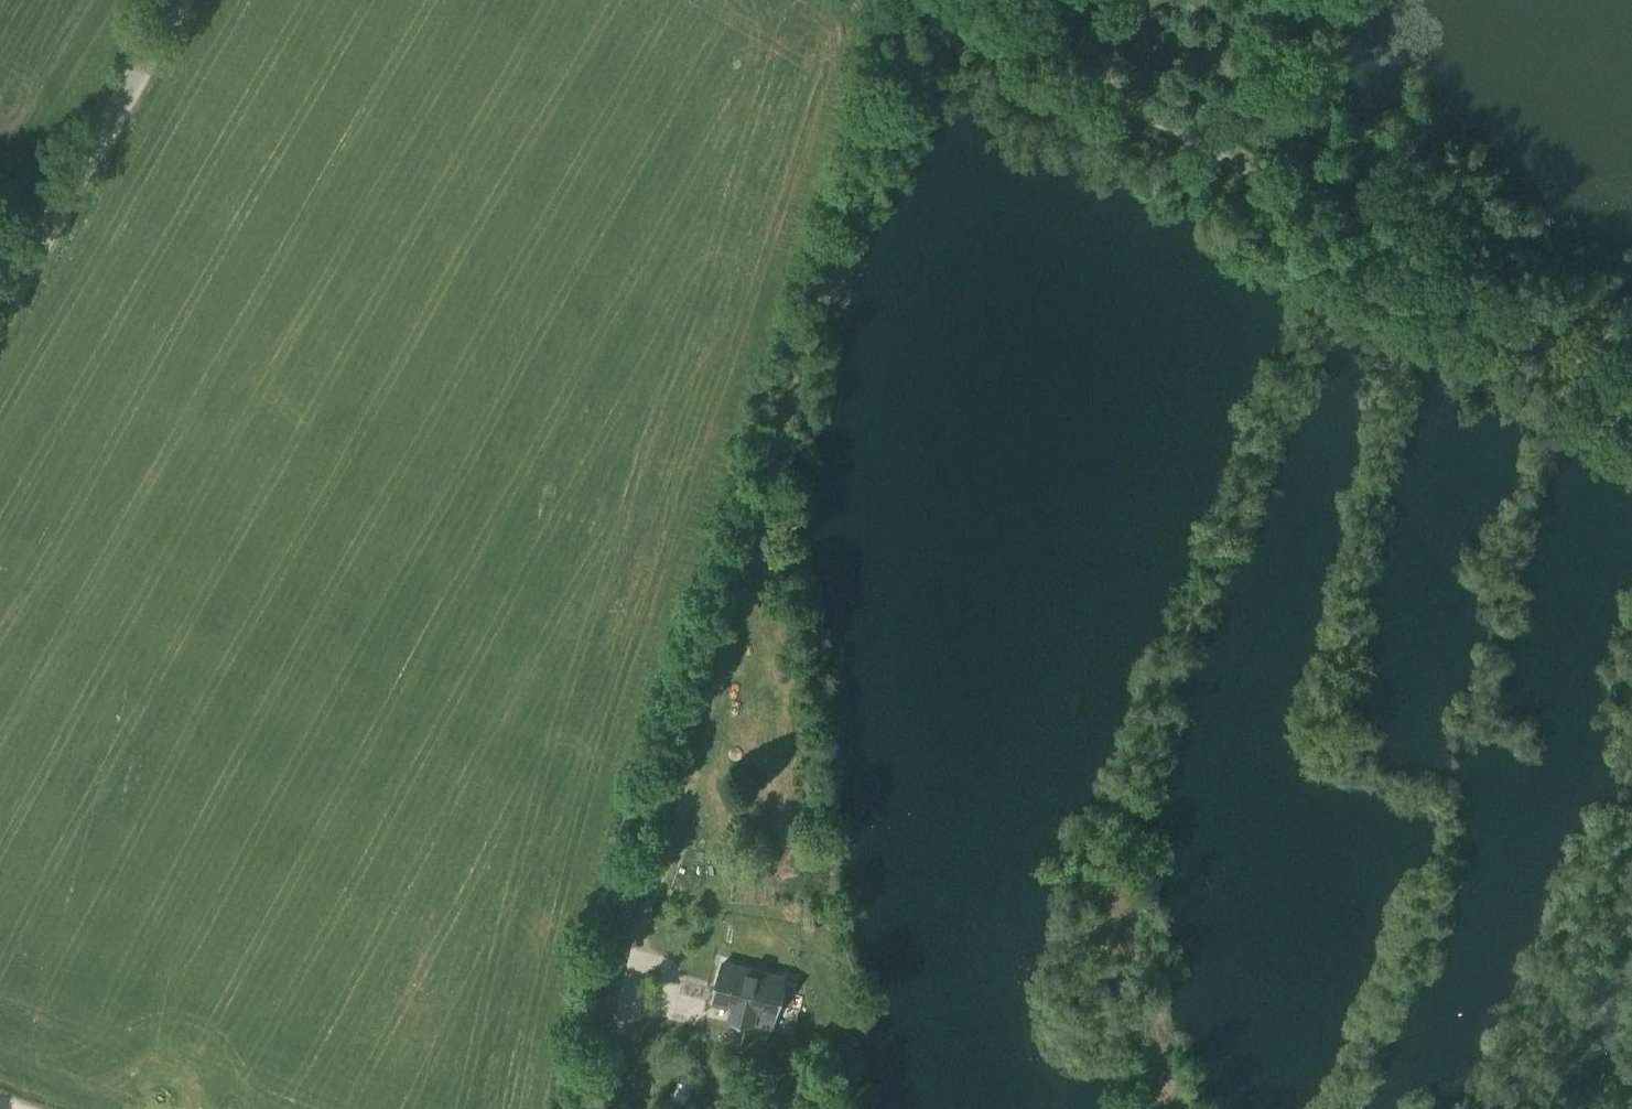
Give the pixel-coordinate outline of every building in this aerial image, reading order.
[(757,1005),(775,1009),(783,976),(723,962),(713,1002),(731,1007),(729,1017),(753,1023),(757,1005)]
